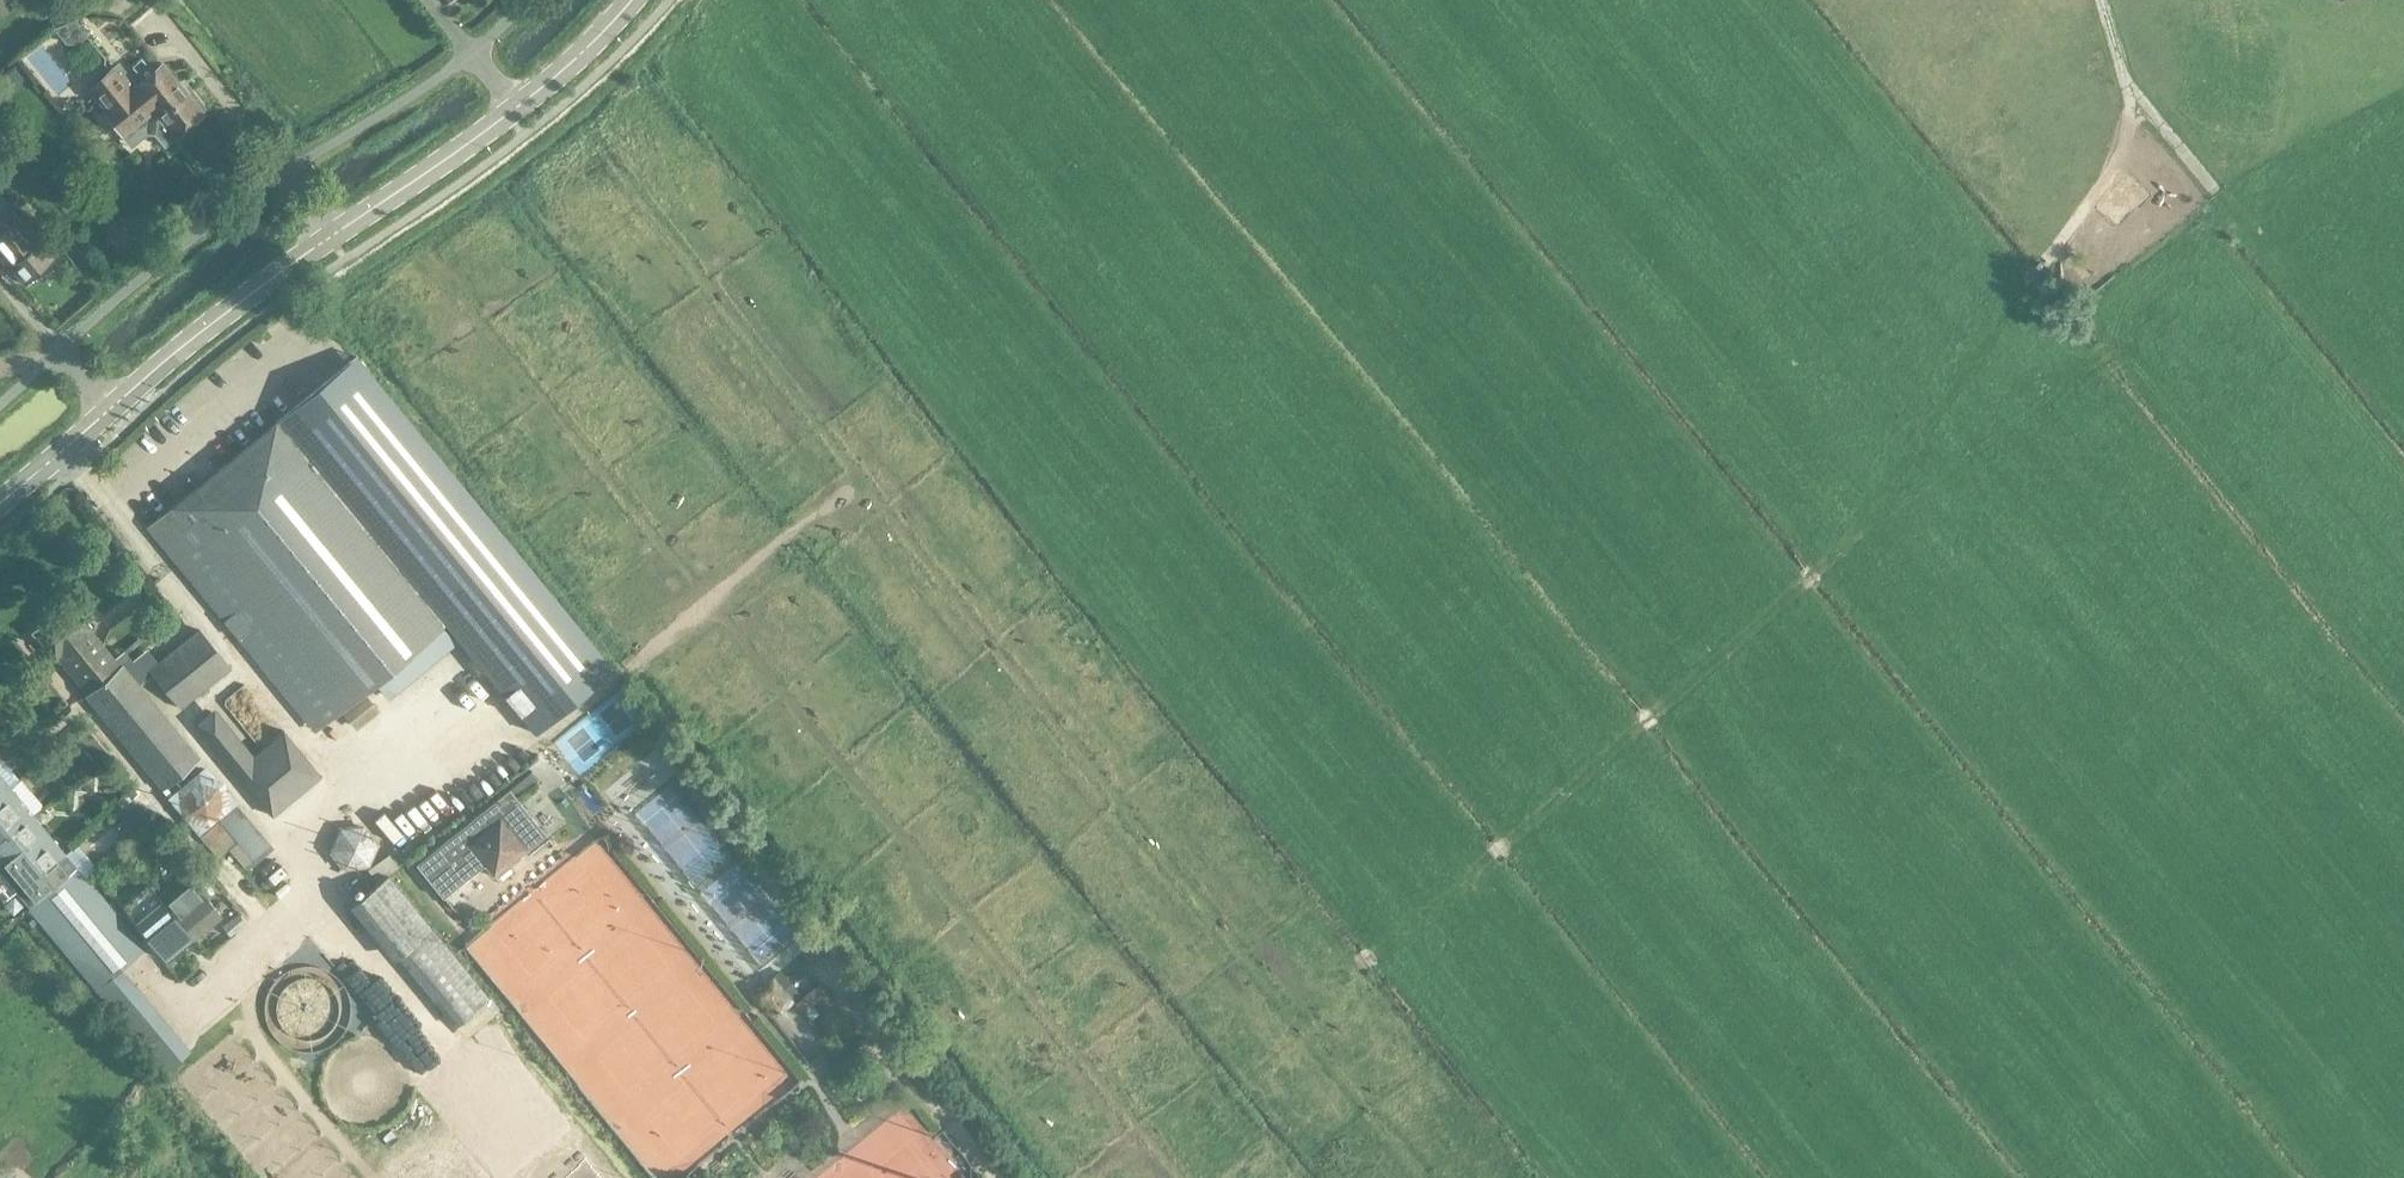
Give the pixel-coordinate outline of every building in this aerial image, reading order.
[(10,6),(5,0),(0,0),(0,14),(10,6)] [(75,19),(54,28),(66,43),(78,44),(88,36),(75,19)] [(25,67),(55,109),(76,95),(56,68),(64,62),(54,47),(25,67)] [(202,104),(191,91),(188,91),(184,94),(159,64),(137,83),(119,61),(88,87),(106,109),(100,113),(120,137),(145,116),(156,117),(173,138),(201,115),(198,111),(201,108),(202,104)] [(22,285),(51,260),(0,200),(0,259),(22,285)] [(441,629),(275,426),(202,485),(195,491),(147,530),(176,566),(180,563),(313,727),(337,707),(340,711),(441,629)] [(159,622),(139,598),(120,613),(140,637),(159,622)] [(69,601),(31,632),(51,657),(52,656),(56,661),(59,659),(84,690),(80,693),(85,698),(156,786),(194,755),(123,668),(121,666),(119,667),(88,629),(90,628),(69,601)] [(441,629),(377,682),(388,695),(452,642),(441,629)] [(229,668),(199,632),(149,672),(179,709),(229,668)] [(364,693),(340,712),(351,725),(375,706),(364,693)] [(194,725),(271,819),(321,778),(284,732),(253,757),(214,709),(194,725)] [(9,786),(0,776),(0,794),(9,786)] [(18,846),(8,835),(33,815),(9,786),(0,794),(0,861),(12,851),(18,846)] [(510,789),(417,865),(445,896),(484,864),(494,876),(547,834),(510,789)] [(140,807),(116,827),(122,835),(146,814),(140,807)] [(247,832),(231,812),(199,838),(217,860),(237,843),(236,841),(247,832)] [(18,846),(12,851),(26,868),(33,861),(40,871),(63,852),(33,815),(8,835),(18,846)] [(777,1060),(612,846),(585,866),(581,860),(469,946),(648,1177),(666,1177),(675,1171),(681,1177),(692,1177),(780,1111),(772,1101),(793,1085),(775,1062),(777,1060)] [(63,852),(40,871),(33,861),(26,868),(12,851),(0,861),(0,871),(25,901),(72,863),(63,852)] [(337,886),(374,885),(372,854),(335,856),(337,886)] [(139,944),(80,873),(72,863),(25,901),(92,982),(162,1067),(166,1064),(190,1092),(208,1078),(185,1050),(195,1032),(129,952),(139,944)] [(152,891),(185,932),(213,910),(180,868),(152,891)] [(254,906),(280,890),(273,880),(247,895),(254,906)] [(489,998),(390,882),(358,909),(457,1025),(489,998)] [(193,943),(185,932),(152,891),(124,914),(147,941),(167,925),(180,942),(156,961),(168,977),(194,957),(187,948),(193,943)] [(233,929),(244,920),(238,913),(227,922),(233,929)] [(753,976),(775,963),(770,954),(748,967),(753,976)] [(794,1001),(773,976),(756,991),(776,1015),(794,1001)] [(907,1119),(830,1177),(952,1177),(907,1119)]
